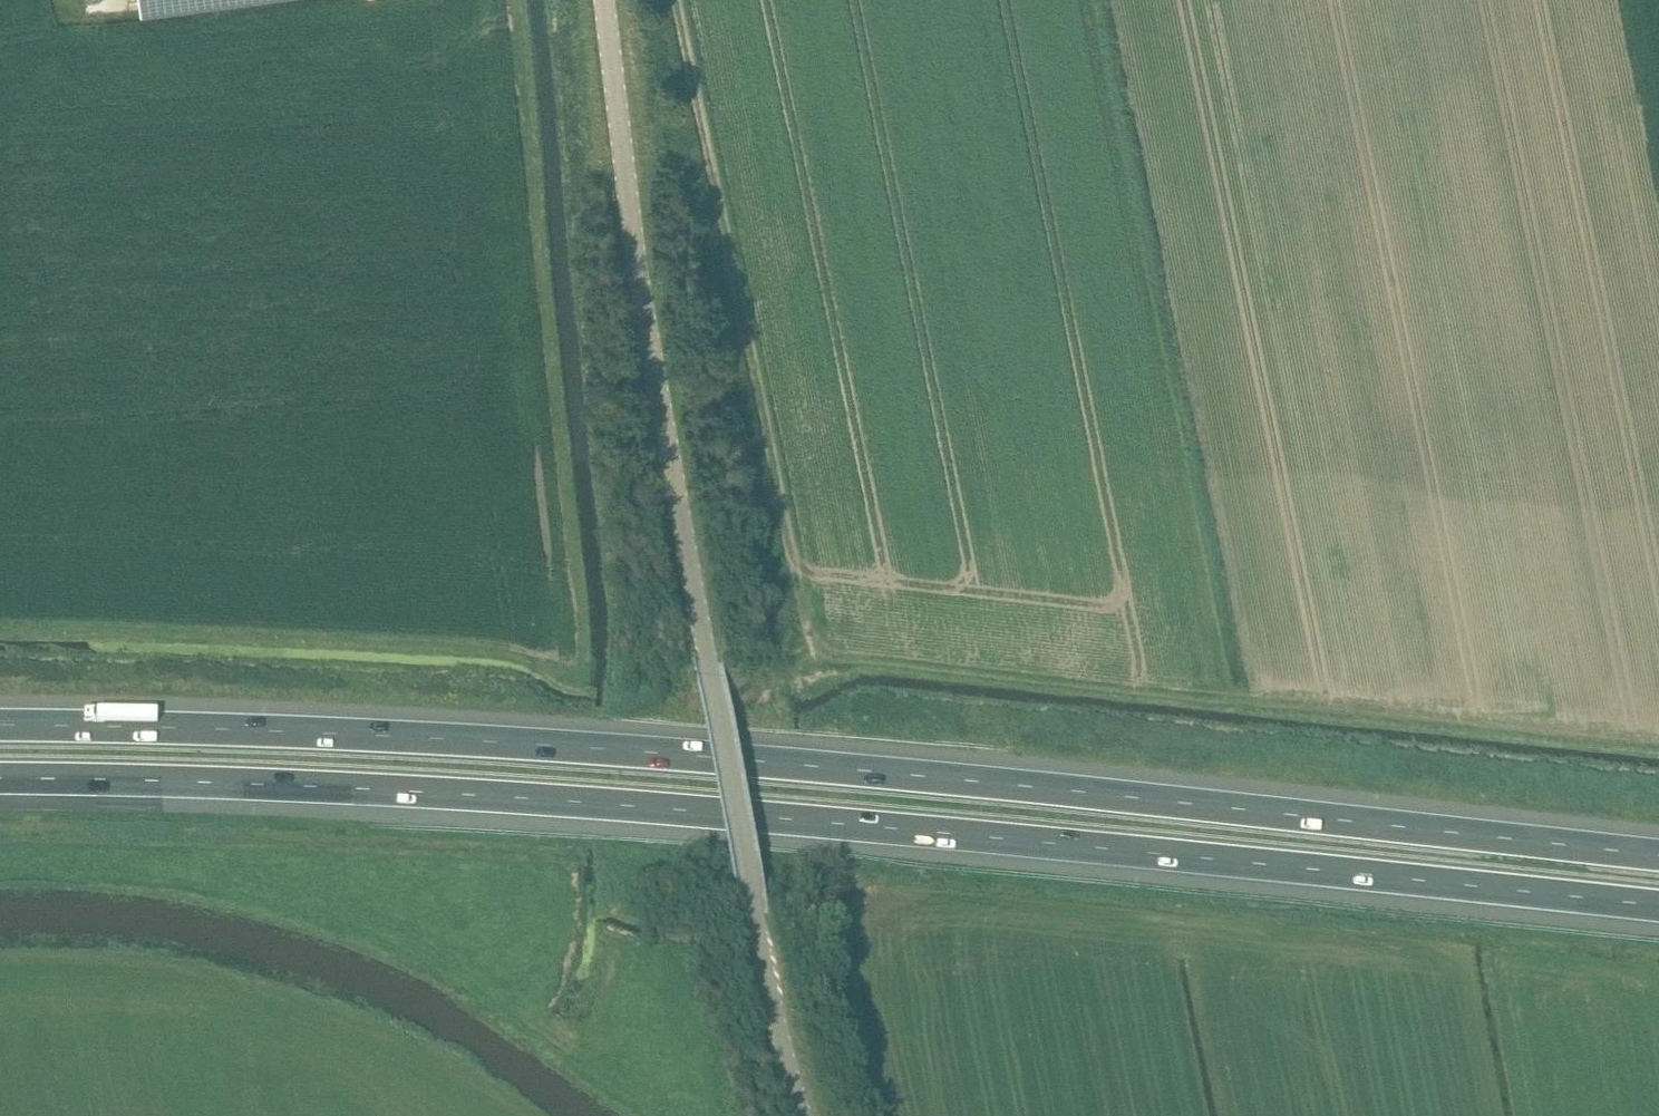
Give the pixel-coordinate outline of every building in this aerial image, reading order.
[(142,10),(218,0),(141,0),(142,10)]
